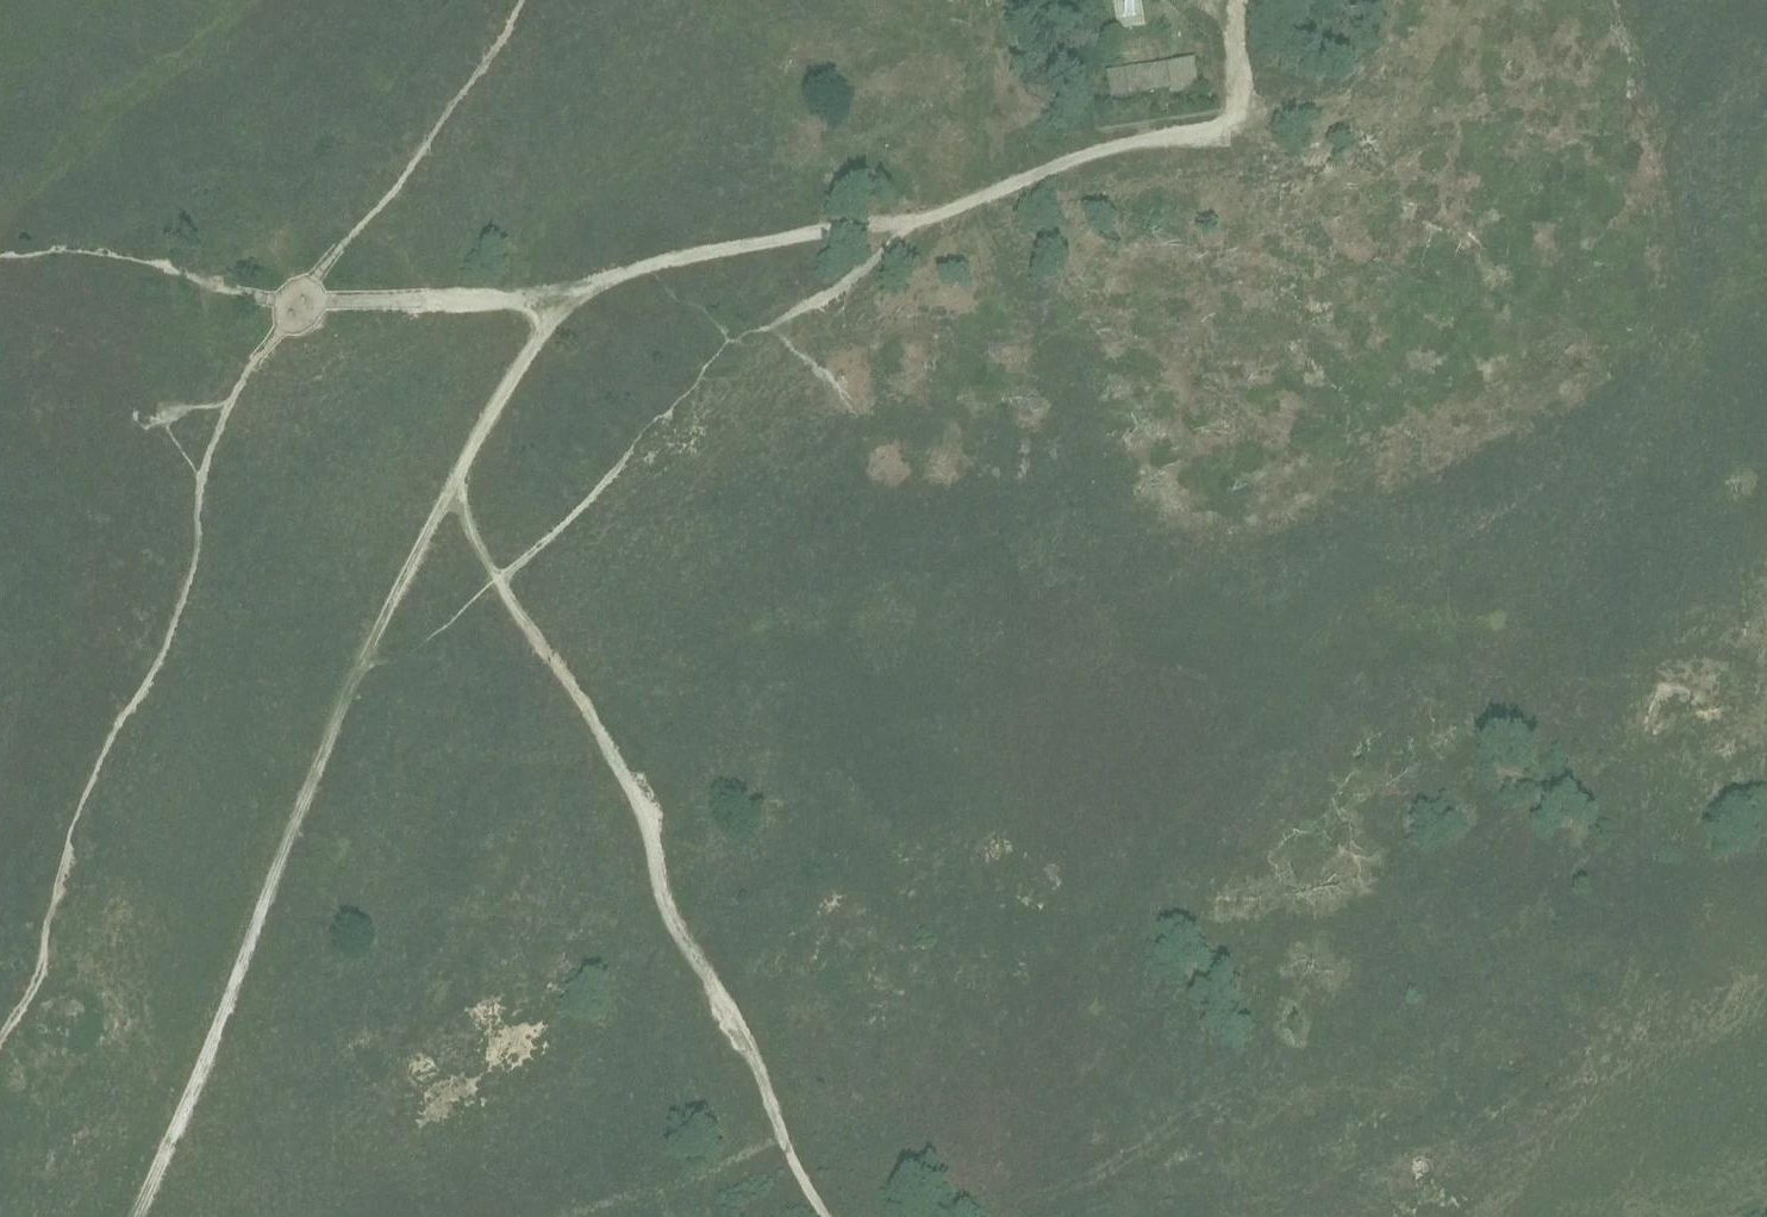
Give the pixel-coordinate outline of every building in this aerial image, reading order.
[(1194,59),(1107,73),(1111,98),(1170,88),(1171,94),(1199,90),(1194,59)]
